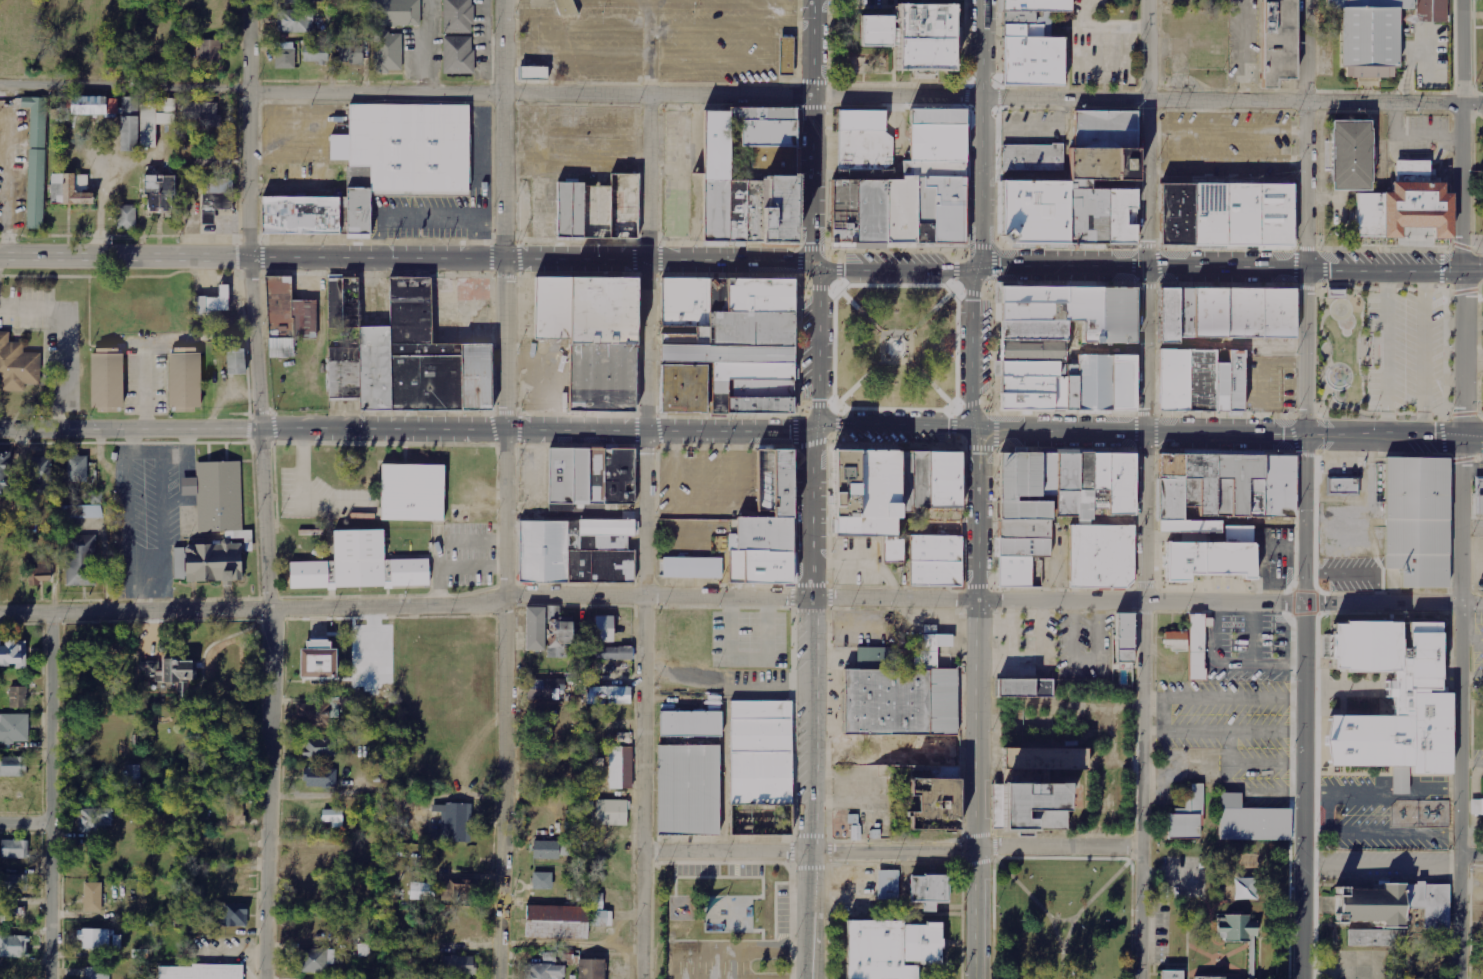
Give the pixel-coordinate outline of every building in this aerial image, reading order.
[(373,27),(418,27),(418,0),(373,0),(373,27)] [(470,0),(441,0),(441,35),(470,35),(470,0)] [(558,20),(575,13),(570,0),(551,0),(558,20)] [(999,80),(1059,80),(1059,34),(1048,34),(1048,13),(1070,13),(1070,0),(1000,0),(999,80)] [(1261,84),(1276,84),(1276,74),(1293,74),(1292,0),(1261,0),(1261,84)] [(1324,4),(1338,4),(1339,64),(1345,64),(1345,75),(1392,74),(1392,65),(1397,65),(1396,9),(1412,9),(1412,0),(1324,0),(1324,4)] [(1415,24),(1445,24),(1445,0),(1415,0),(1415,24)] [(846,17),(846,49),(872,49),(872,73),(934,74),(934,7),(872,7),(872,17),(846,17)] [(278,10),(277,32),(314,33),(314,10),(278,10)] [(400,36),(372,36),(372,75),(400,75),(400,36)] [(793,76),(794,37),(779,37),(779,76),(793,76)] [(471,39),(441,39),(441,76),(471,76),(471,39)] [(221,40),(199,40),(199,66),(221,66),(221,40)] [(276,69),(295,69),(295,42),(276,42),(276,69)] [(303,62),(328,63),(329,45),(304,45),(303,62)] [(339,63),(364,62),(363,45),(339,45),(339,63)] [(520,79),(548,78),(548,66),(520,67),(520,79)] [(41,230),(44,98),(21,97),(21,108),(28,108),(26,230),(41,230)] [(70,114),(117,114),(118,98),(70,97),(70,114)] [(119,153),(135,153),(135,150),(154,150),(154,126),(173,126),(173,101),(155,101),(155,105),(137,104),(137,99),(119,98),(119,153)] [(349,102),(348,232),(371,232),(371,193),(464,194),(465,103),(349,102)] [(218,103),(183,103),(183,124),(221,124),(221,114),(218,114),(218,103)] [(832,180),(833,244),(965,243),(964,105),(908,106),(908,160),(901,160),(901,180),(832,180)] [(999,177),(1065,178),(1065,144),(1073,144),(1073,108),(1137,108),(1137,181),(1092,181),(1092,185),(1134,185),(1134,208),(1124,208),(1124,222),(1134,222),(1134,240),(1008,240),(999,234),(999,177)] [(702,109),(702,239),(792,240),(793,110),(702,109)] [(837,109),(836,168),(891,169),(892,136),(882,130),(882,109),(837,109)] [(1369,120),(1330,119),(1329,190),(1369,190),(1369,120)] [(1003,144),(1002,168),(1060,170),(1061,142),(1050,142),(1050,146),(1003,144)] [(229,145),(202,144),(201,166),(229,167),(229,145)] [(1451,237),(1451,193),(1443,193),(1443,180),(1426,180),(1426,159),(1391,159),(1391,192),(1353,192),(1354,236),(1381,236),(1381,237),(1451,237)] [(558,185),(557,234),(633,235),(635,172),(608,171),(608,186),(558,185)] [(52,205),(90,204),(89,174),(51,175),(52,205)] [(177,175),(144,176),(145,211),(173,210),(172,196),(177,196),(177,175)] [(233,210),(234,179),(204,179),(203,210),(233,210)] [(1157,184),(1158,245),(1292,243),(1291,182),(1157,184)] [(261,234),(338,233),(338,208),(344,208),(344,196),(261,198),(261,234)] [(136,230),(136,206),(118,205),(117,230),(136,230)] [(573,276),(535,276),(535,336),(573,336),(573,276)] [(573,276),(573,336),(572,341),(631,343),(633,277),(573,276)] [(659,277),(657,409),(790,411),(792,279),(659,277)] [(266,359),(291,359),(291,338),(315,337),(314,302),(290,302),(290,278),(265,278),(266,359)] [(359,409),(492,412),(493,335),(434,334),(435,281),(392,280),(391,325),(356,324),(357,279),(324,279),(323,332),(356,333),(356,349),(325,348),(324,396),(356,397),(359,409)] [(196,316),(218,315),(217,311),(229,311),(228,285),(218,285),(218,297),(195,298),(196,316)] [(1083,341),(1133,341),(1134,287),(1000,287),(1000,408),(1133,409),(1134,354),(1075,354),(1075,363),(1064,363),(1064,320),(1083,320),(1083,341)] [(1161,287),(1161,342),(1177,343),(1177,336),(1294,336),(1295,288),(1161,287)] [(0,333),(0,392),(22,393),(22,386),(36,386),(37,354),(20,354),(20,343),(6,343),(6,333),(0,333)] [(572,341),(571,407),(630,408),(631,343),(572,341)] [(1159,347),(1158,408),(1241,409),(1242,349),(1228,348),(1228,361),(1213,361),(1213,348),(1159,347)] [(200,349),(167,349),(167,411),(200,411),(200,349)] [(246,349),(225,349),(226,375),(247,374),(246,349)] [(122,351),(90,351),(90,413),(122,413),(122,351)] [(755,445),(754,514),(735,514),(735,551),(727,550),(726,580),(787,581),(788,446),(755,445)] [(549,499),(634,499),(634,446),(550,446),(549,499)] [(831,446),(829,532),(893,533),(895,447),(831,446)] [(1014,448),(998,448),(998,498),(1014,498),(1014,448)] [(1039,448),(1025,448),(1014,448),(1014,498),(1024,498),(1039,498),(1039,448)] [(1039,498),(1049,498),(1049,448),(1039,448),(1039,498)] [(1049,516),(1092,516),(1092,505),(1104,505),(1104,515),(1135,515),(1135,448),(1049,448),(1049,498),(1049,516)] [(1159,448),(1157,529),(1218,531),(1218,516),(1296,518),(1297,451),(1159,448)] [(911,450),(910,511),(920,511),(918,502),(958,502),(958,450),(911,450)] [(12,452),(0,453),(0,493),(13,492),(12,452)] [(87,456),(67,457),(67,483),(87,482),(87,456)] [(52,493),(52,458),(31,457),(31,493),(52,493)] [(1384,457),(1381,566),(1398,567),(1397,585),(1444,587),(1447,459),(1384,457)] [(230,580),(230,586),(221,586),(221,580),(183,580),(183,577),(172,577),(171,545),(182,545),(182,542),(211,541),(211,536),(196,536),(195,493),(181,494),(180,476),(195,475),(194,460),(240,460),(241,529),(250,528),(251,549),(243,549),(243,535),(230,536),(230,541),(239,541),(240,580),(230,580)] [(379,464),(443,465),(442,519),(378,518),(379,464)] [(1474,478),(1473,518),(1482,518),(1482,478),(1474,478)] [(1356,493),(1356,479),(1328,479),(1328,493),(1356,493)] [(104,495),(92,494),(92,505),(103,505),(104,495)] [(1049,516),(1049,498),(1039,498),(1024,498),(1014,498),(995,498),(995,516),(1049,516)] [(60,506),(60,519),(103,518),(103,505),(60,506)] [(516,514),(515,581),(633,582),(633,547),(625,547),(625,534),(635,534),(635,515),(516,514)] [(1049,536),(1049,516),(995,516),(995,536),(1049,536)] [(1070,523),(1133,524),(1132,578),(1125,586),(1069,585),(1070,523)] [(1225,527),(1225,543),(1166,543),(1165,582),(1191,583),(1191,575),(1243,575),(1243,580),(1254,580),(1254,527),(1225,527)] [(426,587),(425,556),(378,557),(378,530),(331,530),(331,562),(287,562),(287,589),(331,588),(426,587)] [(96,586),(97,535),(68,535),(66,586),(96,586)] [(956,536),(958,584),(909,585),(908,561),(883,561),(883,538),(956,536)] [(1042,555),(1049,555),(1049,536),(995,536),(995,555),(1042,555)] [(995,555),(995,587),(1042,587),(1042,555),(995,555)] [(51,583),(51,558),(32,559),(34,584),(51,583)] [(719,558),(660,558),(660,578),(719,578),(719,558)] [(527,651),(546,651),(545,607),(526,608),(527,651)] [(1119,669),(1135,669),(1135,613),(1119,613),(1119,669)] [(1205,628),(1207,628),(1208,615),(1188,614),(1188,633),(1164,632),(1164,651),(1188,652),(1188,680),(1204,680),(1205,628)] [(547,658),(567,658),(567,645),(575,645),(575,616),(550,616),(550,643),(547,643),(547,658)] [(612,644),(612,617),(593,617),(593,644),(612,644)] [(1331,620),(1331,631),(1325,631),(1325,655),(1334,655),(1334,665),(1344,665),(1344,669),(1391,669),(1391,680),(1384,680),(1384,694),(1391,694),(1391,713),(1330,713),(1330,715),(1328,715),(1323,738),(1328,761),(1330,761),(1330,765),(1390,765),(1390,793),(1406,793),(1406,771),(1450,771),(1450,691),(1440,691),(1440,620),(1331,620)] [(956,735),(957,670),(936,669),(937,645),(950,645),(950,635),(919,635),(919,650),(856,649),(855,670),(845,670),(844,734),(956,735)] [(1,639),(0,640),(0,665),(15,665),(15,669),(27,669),(26,641),(1,641),(1,639)] [(299,679),(335,679),(334,650),(330,650),(330,641),(304,641),(304,650),(298,650),(299,679)] [(631,648),(593,648),(593,661),(631,661),(631,648)] [(190,661),(142,661),(142,677),(160,677),(160,682),(190,683),(190,661)] [(565,679),(529,681),(529,701),(566,699),(565,679)] [(1053,698),(1053,679),(996,679),(996,698),(1053,698)] [(28,709),(28,687),(10,687),(9,709),(28,709)] [(631,704),(631,687),(587,687),(587,704),(631,704)] [(659,737),(719,737),(719,694),(706,694),(706,712),(659,712),(659,737)] [(729,829),(786,831),(788,704),(731,703),(729,829)] [(331,726),(330,714),(301,715),(302,727),(331,726)] [(0,715),(0,743),(29,744),(29,715),(0,715)] [(305,758),(336,757),(335,738),(304,739),(305,758)] [(633,746),(610,747),(610,789),(633,789),(633,746)] [(656,836),(719,836),(719,746),(656,746),(656,836)] [(991,828),(1068,830),(1068,810),(1082,810),(1082,780),(1061,779),(1061,770),(1091,771),(1091,748),(1006,746),(1005,785),(992,785),(991,828)] [(27,777),(26,757),(0,757),(0,777),(27,777)] [(124,789),(141,789),(140,765),(124,766),(124,789)] [(336,769),(305,768),(305,787),(336,788),(336,769)] [(957,772),(939,771),(939,780),(957,780),(957,772)] [(958,778),(905,779),(905,796),(916,796),(916,811),(902,811),(902,831),(958,831),(958,778)] [(1201,785),(1185,784),(1185,810),(1168,809),(1168,839),(1200,840),(1201,785)] [(1289,810),(1240,810),(1241,794),(1218,794),(1218,840),(1289,841),(1289,810)] [(227,797),(227,826),(244,827),(245,797),(227,797)] [(1469,797),(1469,812),(1482,812),(1482,798),(1469,797)] [(629,826),(629,801),(597,800),(596,825),(629,826)] [(442,812),(443,842),(472,842),(471,804),(433,805),(433,812),(442,812)] [(113,809),(78,810),(78,834),(107,833),(107,827),(113,826),(113,809)] [(333,828),(344,828),(343,810),(322,810),(323,822),(333,822),(333,828)] [(861,840),(860,815),(848,815),(849,824),(838,824),(838,840),(861,840)] [(29,841),(1,840),(1,859),(29,859),(29,841)] [(533,859),(560,860),(561,842),(534,841),(533,859)] [(878,900),(900,900),(900,871),(878,871),(878,900)] [(533,889),(553,889),(553,872),(533,873),(533,889)] [(461,904),(475,904),(474,874),(461,874),(461,904)] [(844,917),(844,976),(917,977),(917,958),(936,958),(937,923),(933,923),(933,900),(946,900),(946,874),(908,874),(908,901),(921,901),(920,921),(903,921),(903,917),(844,917)] [(29,876),(3,875),(3,891),(28,891),(29,876)] [(102,883),(84,883),(84,920),(102,921),(102,883)] [(410,900),(436,901),(436,884),(411,883),(410,900)] [(1448,884),(1385,884),(1385,890),(1345,890),(1345,924),(1409,924),(1409,910),(1423,910),(1423,929),(1447,929),(1448,884)] [(216,904),(215,927),(247,928),(248,905),(216,904)] [(588,907),(526,906),(525,938),(587,939),(588,907)] [(589,927),(612,927),(612,912),(590,911),(589,927)] [(1248,916),(1216,916),(1216,942),(1251,942),(1251,936),(1257,936),(1257,922),(1248,922),(1248,916)] [(110,930),(82,930),(81,950),(110,951),(110,930)] [(0,936),(0,957),(28,958),(28,936),(0,936)] [(375,956),(373,943),(358,944),(359,957),(375,956)] [(329,973),(329,964),(335,965),(336,950),(298,949),(297,973),(329,973)] [(460,975),(474,975),(475,956),(444,955),(443,978),(460,978),(460,975)] [(605,960),(579,960),(579,978),(604,978),(605,960)] [(526,964),(526,978),(564,978),(564,965),(526,964)] [(243,967),(158,965),(158,978),(243,978),(243,967)] [(96,975),(95,968),(86,968),(86,978),(110,978),(110,974),(96,975)] [(1161,978),(1182,978),(1182,970),(1161,970),(1161,978)]
